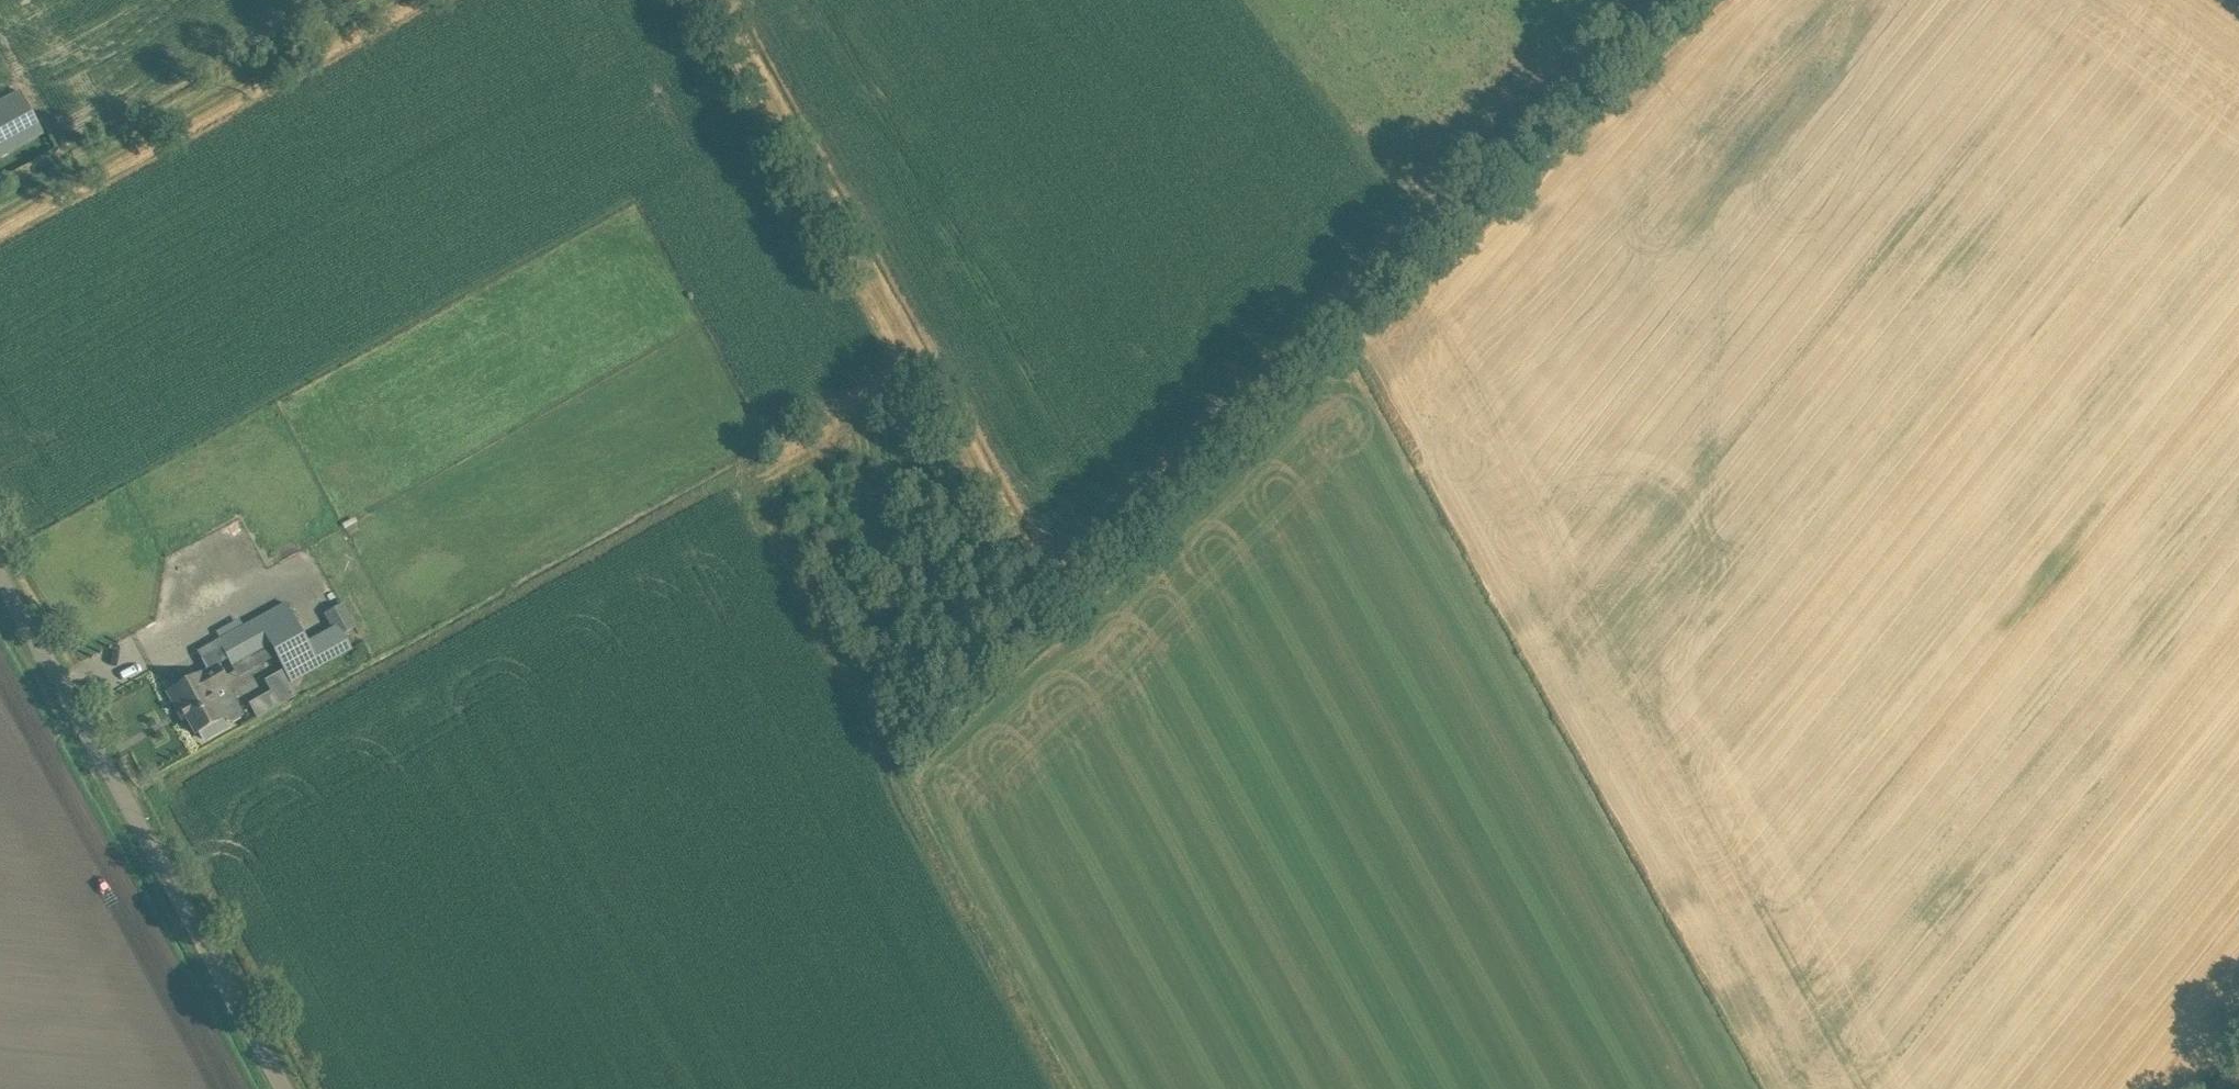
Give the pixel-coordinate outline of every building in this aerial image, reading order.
[(42,134),(19,92),(0,102),(0,157),(42,134)] [(218,639),(232,666),(272,644),(293,681),(320,666),(286,602),(218,639)] [(216,664),(166,692),(176,710),(180,708),(195,734),(199,732),(202,738),(207,740),(223,731),(225,725),(222,720),(225,718),(226,721),(232,723),(241,718),(243,713),(216,664)]
